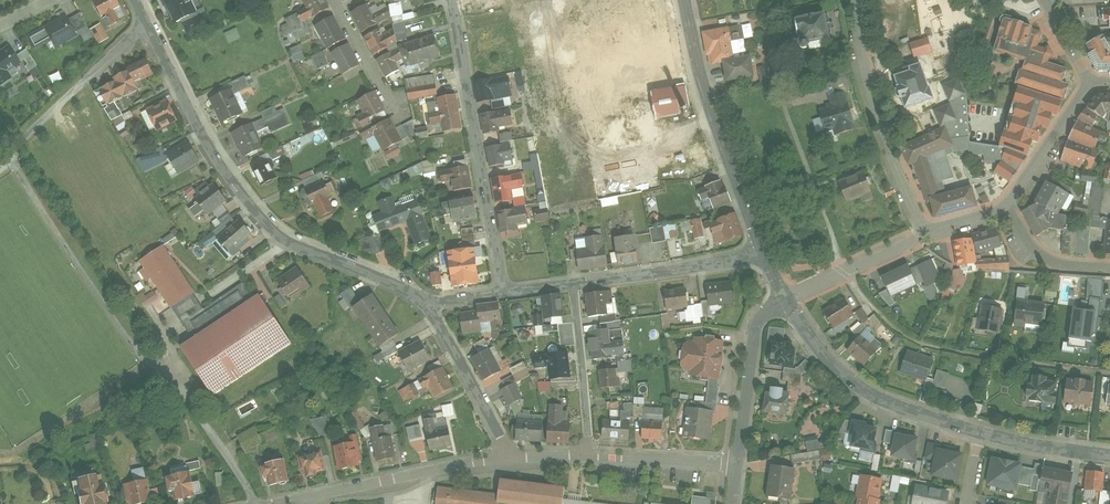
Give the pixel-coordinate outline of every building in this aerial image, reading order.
[(115,0),(96,0),(91,2),(100,19),(105,16),(111,27),(120,23),(114,12),(119,9),(115,0)] [(173,15),(192,5),(190,0),(166,0),(173,15)] [(323,0),(305,0),(306,1),(297,6),(301,14),(308,10),(310,13),(326,5),(323,0)] [(351,7),(361,26),(390,11),(385,2),(371,10),(366,0),(364,0),(351,7)] [(464,9),(518,0),(462,0),(464,9)] [(826,10),(797,16),(804,48),(833,41),(826,10)] [(342,33),(331,11),(315,19),(327,41),(342,33)] [(78,14),(68,20),(75,33),(85,28),(78,14)] [(65,15),(24,37),(33,52),(51,43),(54,49),(77,37),(75,33),(68,20),(65,15)] [(1034,27),(1006,18),(996,50),(1027,59),(1024,69),(1021,68),(1016,83),(1021,84),(1065,98),(1067,99),(1071,84),(1064,81),(1068,68),(1051,62),(1053,55),(1050,48),(1039,45),(1043,32),(1033,29),(1034,27)] [(379,24),(364,32),(373,49),(395,37),(393,22),(381,28),(379,24)] [(100,25),(89,31),(98,46),(108,40),(100,25)] [(729,26),(704,31),(710,64),(725,61),(736,59),(729,26)] [(227,43),(239,37),(235,27),(222,33),(227,43)] [(432,31),(404,39),(410,59),(438,51),(432,31)] [(1105,33),(1084,44),(1098,70),(1109,70),(1109,36),(1107,38),(1105,33)] [(573,63),(586,131),(611,127),(659,118),(653,90),(687,84),(678,34),(571,53),(573,63)] [(906,43),(911,58),(931,52),(927,37),(906,43)] [(357,59),(346,39),(332,46),(343,67),(357,59)] [(395,43),(375,54),(385,72),(399,64),(394,55),(399,52),(395,43)] [(299,44),(287,49),(292,61),(304,57),(299,44)] [(7,47),(0,52),(0,86),(1,88),(13,80),(8,72),(19,64),(15,58),(7,47)] [(315,69),(328,64),(322,50),(309,56),(315,69)] [(26,51),(15,58),(19,64),(24,61),(27,66),(25,67),(28,72),(36,67),(26,51)] [(150,68),(144,55),(126,64),(127,66),(132,76),(150,68)] [(752,56),(725,61),(728,80),(755,75),(752,56)] [(912,70),(896,75),(900,86),(897,90),(899,95),(903,96),(907,107),(914,105),(914,107),(925,103),(925,101),(936,98),(932,85),(930,86),(922,62),(910,66),(912,70)] [(108,80),(99,84),(106,97),(136,83),(132,76),(127,66),(121,69),(114,72),(116,76),(108,80)] [(436,73),(406,78),(409,101),(439,96),(436,73)] [(511,76),(476,80),(478,101),(514,97),(511,76)] [(979,206),(974,185),(948,192),(944,180),(956,176),(949,154),(953,152),(971,149),(971,141),(968,77),(959,77),(944,84),(951,102),(935,109),(943,127),(902,146),(910,164),(915,162),(928,203),(932,202),(936,217),(979,206)] [(687,84),(653,90),(659,118),(692,112),(687,84)] [(1000,146),(1030,156),(1035,141),(1039,142),(1045,125),(1050,127),(1054,115),(1059,116),(1065,98),(1021,84),(1000,146)] [(229,85),(212,93),(221,115),(239,107),(229,85)] [(382,105),(373,86),(357,95),(363,106),(355,110),(359,117),(382,105)] [(1109,102),(1109,87),(1103,88),(1097,91),(1088,108),(1099,114),(1107,118),(1109,102)] [(457,93),(439,96),(445,132),(463,129),(457,93)] [(850,96),(822,104),(829,131),(858,123),(850,96)] [(167,101),(147,110),(157,130),(177,120),(167,101)] [(112,102),(102,107),(113,127),(123,121),(112,102)] [(513,107),(481,113),(484,133),(516,127),(513,107)] [(1099,114),(1088,108),(1079,120),(1094,126),(1099,114)] [(400,134),(388,112),(360,128),(363,133),(374,128),(383,144),(400,134)] [(659,118),(611,127),(615,151),(663,142),(659,118)] [(250,119),(231,127),(241,150),(260,141),(250,119)] [(1094,126),(1079,120),(1070,140),(1096,149),(1103,130),(1094,126)] [(1096,149),(1070,140),(1063,160),(1093,170),(1100,150),(1096,149)] [(996,163),(996,171),(1011,182),(1030,156),(1000,146),(971,141),(971,149),(972,154),(985,154),(985,163),(996,163)] [(189,142),(167,154),(178,173),(199,161),(189,142)] [(514,142),(489,147),(492,165),(517,161),(514,142)] [(265,156),(252,162),(261,178),(273,172),(265,156)] [(473,187),(468,159),(456,161),(457,167),(443,170),(444,181),(453,179),(455,190),(473,187)] [(406,165),(408,176),(433,173),(431,161),(406,165)] [(867,170),(840,180),(848,204),(876,194),(867,170)] [(522,173),(492,177),(496,203),(526,199),(522,173)] [(318,212),(331,205),(325,191),(329,189),(322,174),(304,183),(318,212)] [(224,196),(211,178),(208,181),(205,176),(194,184),(197,188),(194,190),(206,208),(224,196)] [(721,178),(704,186),(714,207),(732,198),(721,178)] [(1041,197),(1038,203),(1031,207),(1023,211),(1038,237),(1055,228),(1066,229),(1068,214),(1060,213),(1072,193),(1050,181),(1048,186),(1041,197)] [(373,211),(378,225),(404,214),(414,239),(430,233),(415,195),(395,203),(390,192),(377,197),(381,208),(373,211)] [(985,193),(978,195),(980,203),(987,202),(985,193)] [(478,215),(475,196),(451,200),(455,219),(478,215)] [(519,208),(499,211),(503,238),(523,235),(519,208)] [(735,213),(711,220),(715,232),(723,230),(727,241),(743,236),(735,213)] [(238,217),(220,233),(231,246),(249,230),(238,217)] [(702,217),(692,219),(696,237),(706,235),(702,217)] [(678,221),(679,232),(693,230),(691,219),(678,221)] [(677,239),(676,224),(648,226),(649,241),(677,239)] [(1003,246),(998,226),(973,233),(974,238),(978,253),(1003,246)] [(1092,228),(1073,228),(1073,256),(1090,257),(1092,228)] [(163,243),(179,234),(176,229),(160,238),(163,243)] [(637,233),(616,235),(619,262),(640,260),(637,233)] [(605,235),(578,239),(582,270),(610,266),(605,235)] [(977,261),(974,238),(955,240),(957,263),(977,261)] [(160,242),(141,255),(172,301),(191,288),(160,242)] [(450,252),(455,285),(481,281),(476,249),(450,252)] [(943,279),(934,259),(917,266),(926,287),(943,279)] [(296,262),(276,274),(288,292),(307,279),(296,262)] [(911,263),(884,275),(892,295),(919,283),(911,263)] [(949,301),(955,286),(961,288),(966,277),(957,274),(958,270),(951,268),(940,298),(949,301)] [(431,285),(439,285),(438,271),(430,271),(431,285)] [(1055,291),(1058,275),(1050,273),(1047,289),(1055,291)] [(193,332),(177,342),(211,392),(291,337),(258,288),(253,291),(242,275),(202,303),(191,288),(172,301),(193,332)] [(733,279),(708,282),(711,305),(736,302),(733,279)] [(688,286),(665,289),(668,310),(691,307),(688,286)] [(143,307),(157,298),(152,290),(144,295),(142,291),(135,296),(143,307)] [(608,290),(588,293),(591,316),(611,314),(608,290)] [(395,328),(370,292),(354,303),(378,339),(395,328)] [(564,292),(543,294),(546,317),(567,314),(564,292)] [(845,296),(824,310),(836,328),(857,314),(845,296)] [(480,310),(461,313),(464,333),(484,330),(483,322),(492,321),(494,329),(504,328),(500,301),(479,304),(480,310)] [(1045,304),(1017,301),(1014,325),(1025,327),(1025,322),(1042,324),(1045,304)] [(1005,308),(983,304),(979,329),(1001,333),(1005,308)] [(1095,310),(1073,307),(1068,343),(1075,344),(1075,348),(1086,349),(1087,341),(1091,342),(1092,333),(1096,333),(1098,317),(1095,316),(1095,310)] [(624,328),(590,331),(593,358),(627,355),(624,328)] [(727,338),(688,333),(682,373),(722,378),(727,338)] [(419,334),(398,344),(409,365),(429,354),(419,334)] [(880,350),(863,335),(849,351),(866,366),(880,350)] [(770,364),(794,367),(797,348),(792,342),(773,339),(770,364)] [(502,369),(491,348),(471,359),(482,380),(502,369)] [(570,348),(547,351),(551,378),(574,375),(570,348)] [(937,359),(909,349),(900,372),(928,383),(937,359)] [(427,384),(431,393),(453,382),(442,360),(416,373),(423,386),(427,384)] [(509,368),(513,381),(528,377),(524,363),(509,368)] [(617,366),(599,369),(603,389),(620,386),(617,366)] [(1060,377),(1032,374),(1029,400),(1056,404),(1060,377)] [(512,376),(495,383),(497,388),(514,382),(512,376)] [(1098,382),(1069,377),(1065,401),(1094,405),(1098,382)] [(537,391),(549,391),(549,381),(536,382),(537,391)] [(502,389),(511,405),(523,398),(515,383),(502,389)] [(792,394),(767,391),(764,413),(790,415),(792,394)] [(442,416),(453,415),(451,403),(440,405),(442,416)] [(970,417),(978,418),(981,405),(973,403),(970,417)] [(567,443),(568,405),(552,405),(551,443),(567,443)] [(716,410),(687,406),(684,435),(712,438),(716,410)] [(421,412),(428,444),(450,439),(446,421),(435,423),(432,410),(421,412)] [(310,419),(315,436),(329,431),(324,414),(310,419)] [(663,418),(644,417),(643,438),(663,439),(663,418)] [(368,423),(374,457),(397,452),(390,418),(368,423)] [(544,422),(519,420),(517,439),(543,441),(544,422)] [(632,422),(605,420),(603,440),(630,443),(632,422)] [(866,424),(853,421),(851,434),(854,435),(852,446),(861,448),(860,451),(875,454),(876,445),(873,445),(876,429),(866,427),(866,424)] [(331,439),(336,463),(355,459),(354,453),(360,452),(355,425),(342,428),(344,436),(331,439)] [(251,426),(233,435),(242,452),(260,442),(251,426)] [(907,434),(894,431),(891,444),(895,445),(893,456),(902,457),(901,461),(915,463),(917,455),(914,455),(917,439),(907,437),(907,434)] [(94,439),(81,445),(86,455),(99,449),(94,439)] [(820,439),(803,441),(804,450),(821,449),(820,439)] [(302,465),(304,473),(325,467),(319,444),(294,450),(299,466),(302,465)] [(965,452),(939,447),(934,476),(960,480),(965,452)] [(791,463),(821,460),(820,451),(790,454),(791,463)] [(269,473),(270,481),(283,478),(282,473),(287,472),(283,454),(261,459),(261,461),(257,462),(259,475),(269,473)] [(1024,462),(994,456),(988,486),(1018,492),(1024,462)] [(172,496),(192,491),(191,487),(195,486),(191,470),(187,471),(185,460),(169,464),(170,471),(163,472),(167,490),(170,489),(172,496)] [(797,468),(771,464),(766,495),(793,499),(797,468)] [(1046,464),(1038,503),(1071,503),(1077,470),(1046,464)] [(1107,471),(1088,469),(1086,489),(1105,492),(1107,471)] [(102,499),(105,498),(101,480),(98,481),(95,470),(76,475),(78,485),(72,486),(77,503),(103,503),(102,499)] [(145,471),(121,477),(127,503),(151,497),(145,471)] [(861,473),(859,495),(883,498),(885,476),(861,473)] [(437,481),(435,501),(461,503),(498,503),(499,499),(515,501),(515,503),(641,503),(561,495),(562,482),(501,475),(500,488),(437,481)] [(897,492),(898,483),(907,484),(908,478),(890,476),(889,492),(897,492)] [(918,483),(914,503),(948,503),(951,488),(918,483)] [(648,498),(647,503),(712,503),(713,495),(690,492),(689,503),(648,498)] [(858,503),(882,503),(883,498),(859,495),(858,503)]
